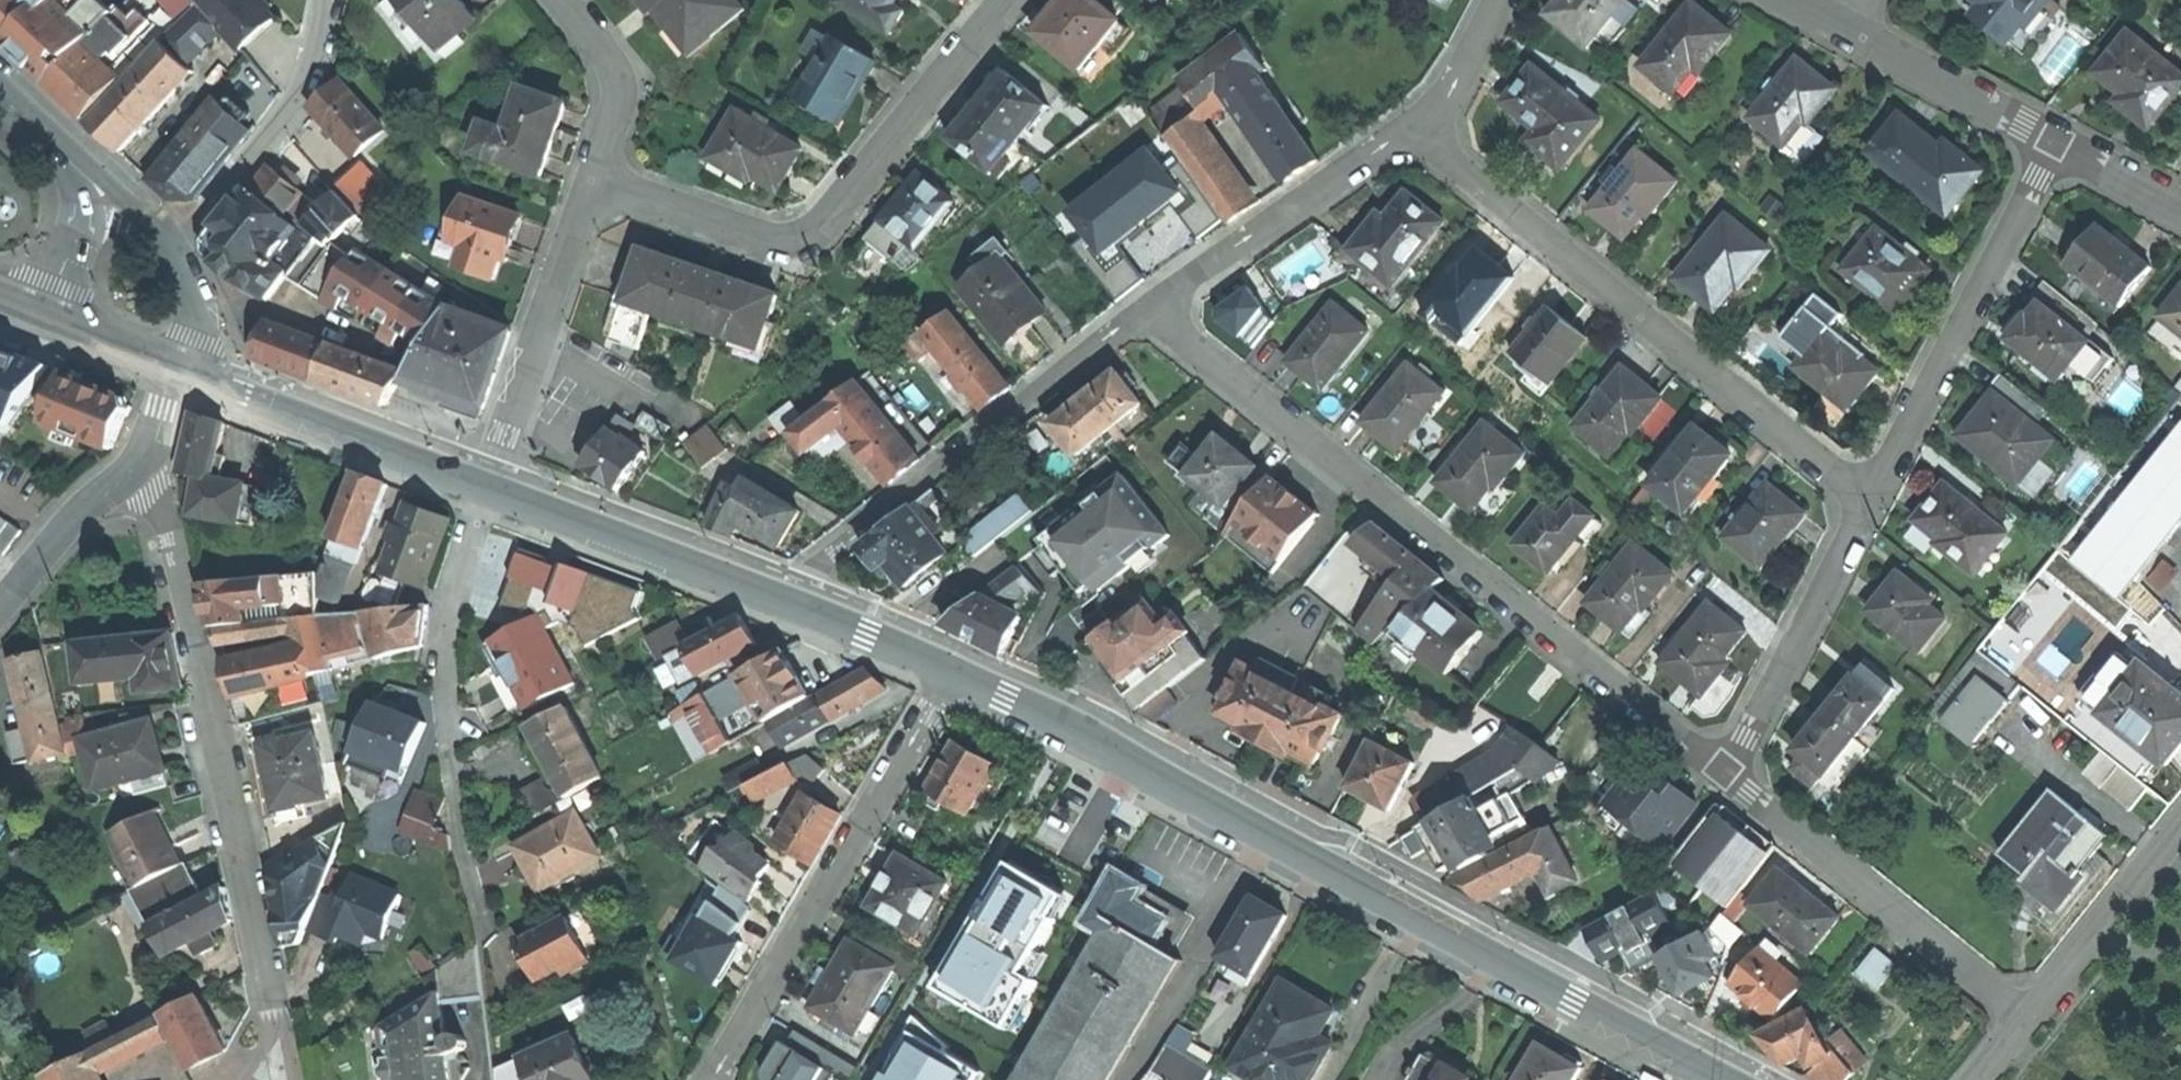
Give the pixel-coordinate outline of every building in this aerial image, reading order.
[(7,38),(37,6),(31,0),(0,0),(0,32),(7,38)] [(114,13),(99,0),(31,0),(37,6),(7,38),(3,42),(26,64),(46,83),(85,44),(111,17),(114,13)] [(201,4),(198,0),(163,0),(181,21),(201,4)] [(202,3),(201,5),(202,6),(224,30),(241,49),(277,17),(261,0),(199,0),(202,3)] [(415,24),(446,0),(397,0),(415,24)] [(415,24),(429,41),(451,23),(459,33),(477,19),(462,0),(446,0),(415,24)] [(649,9),(655,15),(659,12),(688,48),(708,32),(712,37),(746,10),(738,0),(642,0),(649,9)] [(903,13),(893,6),(896,0),(841,0),(839,2),(891,33),(903,13)] [(1055,10),(1036,33),(1080,69),(1105,39),(1120,21),(1095,0),(1064,0),(1055,10)] [(1550,15),(1589,47),(1600,34),(1613,45),(1642,10),(1630,0),(1562,0),(1550,15)] [(1974,16),(1991,30),(2008,44),(2038,7),(2042,10),(2050,0),(1987,0),(1974,16)] [(1707,14),(1693,3),(1642,66),(1675,93),(1695,69),(1700,73),(1732,34),(1707,14)] [(164,43),(188,66),(224,30),(202,6),(164,43)] [(114,13),(111,17),(131,37),(148,19),(138,10),(131,17),(120,7),(114,13)] [(131,37),(111,17),(85,44),(102,60),(113,48),(117,51),(131,37)] [(1129,28),(1120,21),(1105,39),(1114,47),(1129,28)] [(437,50),(459,33),(451,23),(429,41),(437,50)] [(2130,31),(2096,73),(2123,95),(2117,102),(2130,113),(2150,129),(2180,91),(2180,72),(2130,31)] [(822,56),(832,41),(818,32),(808,48),(822,56)] [(1191,96),(1201,110),(1226,93),(1256,71),(1258,74),(1266,68),(1242,35),(1179,79),(1191,96)] [(857,51),(833,38),(832,41),(822,56),(797,98),(840,124),(841,122),(838,121),(855,93),(861,83),(864,85),(876,63),(862,55),(863,53),(858,50),(857,51)] [(188,66),(164,43),(89,123),(107,141),(120,152),(195,72),(188,66)] [(102,60),(85,44),(46,83),(65,101),(85,120),(122,80),(102,60)] [(1821,77),(1799,60),(1751,119),(1786,146),(1806,122),(1809,125),(1837,90),(1821,77)] [(1601,121),(1534,66),(1519,85),(1504,103),(1536,129),(1527,141),(1562,169),(1601,121)] [(978,105),(1017,137),(1044,104),(1048,108),(1049,107),(1005,71),(992,87),(978,105)] [(1304,170),(1319,160),(1258,74),(1256,71),(1226,93),(1288,181),(1304,170)] [(312,107),(356,156),(385,131),(341,81),(327,93),(312,107)] [(508,132),(485,125),(475,153),(542,176),(553,144),(567,105),(523,90),(508,132)] [(1172,140),(1192,125),(1188,119),(1201,110),(1191,96),(1156,121),(1170,141),(1172,140)] [(252,130),(223,102),(153,183),(171,200),(195,201),(252,130)] [(1017,137),(978,105),(963,122),(950,139),(1000,179),(1014,162),(1003,154),(1017,137)] [(755,122),(737,111),(709,158),(735,174),(739,167),(779,190),(791,169),(802,150),(763,127),(767,120),(759,115),(755,122)] [(1927,135),(1902,114),(1870,152),(1947,215),(1983,171),(1947,141),(1942,147),(1927,135)] [(1185,159),(1230,221),(1250,207),(1192,125),(1172,140),(1185,159)] [(1174,203),(1185,194),(1168,172),(1152,151),(1070,212),(1088,236),(1104,256),(1120,244),(1174,203)] [(1678,183),(1639,151),(1591,209),(1608,223),(1626,238),(1646,214),(1649,217),(1678,183)] [(1185,159),(1168,172),(1185,194),(1174,203),(1203,241),(1230,221),(1185,159)] [(340,191),(362,216),(388,192),(362,163),(336,187),(340,191)] [(272,167),(253,191),(287,216),(304,193),(272,167)] [(954,203),(920,175),(902,197),(883,220),(913,245),(916,248),(954,203)] [(253,191),(249,188),(205,241),(206,253),(218,265),(229,276),(269,300),(285,276),(287,277),(303,259),(287,248),(302,229),(287,216),(253,191)] [(320,209),(341,234),(345,230),(359,218),(362,216),(340,191),(320,209)] [(1392,286),(1445,222),(1407,192),(1386,218),(1379,213),(1365,231),(1349,250),(1392,286)] [(302,229),(305,225),(306,223),(302,218),(314,201),(304,193),(287,216),(302,229)] [(522,218),(466,199),(459,220),(461,221),(454,241),(456,242),(450,260),(449,263),(493,278),(496,268),(500,257),(504,245),(512,247),(522,218)] [(306,223),(305,225),(319,236),(320,235),(330,242),(341,234),(320,209),(313,214),(314,216),(306,223)] [(1771,250),(1728,216),(1677,279),(1697,296),(1716,311),(1737,286),(1740,288),(1771,250)] [(436,256),(450,260),(456,242),(454,241),(461,221),(459,220),(449,217),(436,256)] [(345,230),(360,241),(374,229),(359,218),(345,230)] [(913,245),(883,220),(867,239),(897,264),(913,245)] [(305,225),(302,229),(287,248),(303,259),(319,236),(305,225)] [(2126,249),(2097,226),(2067,264),(2102,291),(2097,297),(2115,312),(2151,268),(2126,249)] [(1905,249),(1879,228),(1845,270),(1898,312),(1916,290),(1931,271),(1912,255),(1917,249),(1910,243),(1905,249)] [(402,332),(424,346),(448,308),(358,253),(355,258),(330,242),(320,235),(319,236),(303,259),(287,277),(309,290),(338,309),(346,297),(363,308),(389,324),(381,336),(388,340),(394,345),(402,332)] [(1147,279),(1120,244),(1104,256),(1088,236),(1074,246),(1117,302),(1147,279)] [(985,270),(1002,256),(1007,252),(999,242),(976,259),(985,270)] [(508,260),(512,247),(504,245),(500,257),(508,260)] [(681,263),(644,251),(626,303),(652,311),(761,348),(779,296),(748,286),(718,276),(720,271),(706,267),(705,271),(681,263)] [(1495,264),(1481,252),(1467,269),(1464,267),(1463,269),(1456,264),(1449,273),(1454,277),(1436,299),(1473,329),(1514,279),(1495,264)] [(1046,313),(1002,256),(985,270),(960,289),(1004,346),(1024,330),(1046,313)] [(2033,297),(2042,304),(2082,336),(2094,321),(2045,282),(2033,297)] [(1275,322),(1251,287),(1218,312),(1221,322),(1253,349),(1275,322)] [(2161,317),(2180,333),(2180,292),(2161,317)] [(1784,338),(1807,356),(1825,334),(1841,314),(1819,295),(1784,338)] [(652,311),(626,303),(613,341),(639,350),(652,311)] [(2011,337),(2009,340),(2060,380),(2073,364),(2091,343),(2082,336),(2042,304),(2031,317),(2029,315),(2029,316),(2022,311),(2014,321),(2005,332),(2011,337)] [(1369,332),(1336,305),(1289,362),(1304,374),(1323,390),(1369,332)] [(408,372),(403,380),(440,393),(451,397),(451,396),(461,400),(473,404),(473,405),(485,409),(512,331),(448,308),(424,346),(408,372)] [(1569,323),(1550,308),(1513,355),(1550,384),(1588,338),(1569,323)] [(933,344),(986,408),(999,397),(1011,387),(949,311),(923,332),(933,344)] [(332,344),(269,321),(255,359),(286,370),(318,382),(332,344)] [(915,359),(933,344),(923,332),(905,346),(915,359)] [(1879,372),(1857,354),(1854,357),(1825,334),(1807,356),(1797,368),(1849,410),(1863,392),(1879,372)] [(2092,341),(2091,343),(2073,364),(2096,382),(2115,359),(2092,341)] [(332,344),(318,382),(354,395),(386,407),(403,380),(408,372),(332,344)] [(0,347),(0,434),(8,424),(18,428),(58,371),(14,353),(0,347)] [(1444,393),(1410,365),(1364,422),(1378,434),(1398,450),(1444,393)] [(1646,386),(1624,368),(1606,391),(1601,386),(1592,397),(1597,402),(1576,428),(1611,455),(1631,431),(1634,433),(1662,398),(1646,386)] [(1097,388),(1084,398),(1109,430),(1143,403),(1118,372),(1102,385),(1097,389),(1097,388)] [(61,373),(41,421),(110,449),(125,409),(121,398),(91,385),(61,373)] [(858,381),(792,433),(807,453),(844,424),(890,484),(908,469),(920,460),(858,381)] [(2055,440),(1995,392),(1976,415),(1959,436),(2020,484),(2040,459),(2055,440)] [(1109,430),(1084,398),(1072,408),(1067,412),(1052,425),(1077,456),(1109,430)] [(782,434),(805,417),(793,401),(770,418),(782,434)] [(638,424),(663,439),(671,427),(646,412),(638,424)] [(225,423),(195,413),(181,474),(199,478),(212,480),(218,455),(225,423)] [(621,415),(584,466),(602,478),(620,491),(647,452),(628,439),(637,426),(621,415)] [(1525,454),(1486,424),(1439,483),(1456,497),(1473,511),(1493,486),(1497,489),(1525,454)] [(710,425),(686,443),(704,468),(728,449),(710,425)] [(1714,440),(1698,427),(1678,453),(1672,449),(1665,458),(1670,462),(1652,485),(1687,514),(1733,456),(1714,440)] [(2180,522),(2180,431),(2073,563),(2118,600),(2137,577),(2180,522)] [(1202,460),(1189,476),(1226,506),(1247,481),(1257,467),(1234,449),(1220,437),(1202,460)] [(1171,462),(1189,476),(1202,460),(1184,446),(1171,462)] [(212,480),(220,482),(226,457),(218,455),(212,480)] [(340,455),(336,463),(353,471),(357,473),(359,468),(361,464),(340,455)] [(2064,478),(2040,459),(2020,484),(2043,503),(2064,478)] [(370,479),(357,474),(333,537),(336,539),(364,548),(387,486),(370,479)] [(1066,571),(1089,599),(1170,535),(1123,475),(1041,540),(1066,571)] [(1271,476),(1266,483),(1314,521),(1319,514),(1293,494),(1271,476)] [(220,482),(212,480),(199,478),(193,514),(253,525),(260,489),(237,485),(220,482)] [(753,496),(740,524),(782,548),(802,513),(745,479),(740,488),(753,496)] [(1259,491),(1247,481),(1226,506),(1239,516),(1259,491)] [(731,482),(710,528),(722,533),(734,538),(740,524),(753,496),(740,488),(731,482)] [(1266,483),(1259,491),(1239,516),(1234,522),(1282,561),(1314,521),(1266,483)] [(1786,498),(1769,484),(1725,537),(1762,567),(1805,514),(1786,498)] [(2008,534),(1946,484),(1931,502),(1915,522),(1917,523),(1918,522),(1941,540),(1938,544),(1975,574),(2008,534)] [(935,490),(911,509),(917,516),(925,510),(941,497),(935,490)] [(978,555),(1034,511),(1022,496),(966,540),(978,555)] [(1575,501),(1561,518),(1580,534),(1577,538),(1586,545),(1603,525),(1594,517),(1595,517),(1575,501)] [(428,511),(409,504),(389,560),(384,558),(380,570),(406,579),(426,587),(451,520),(428,511)] [(1561,518),(1546,506),(1515,544),(1530,557),(1549,572),(1577,538),(1580,534),(1561,518)] [(911,509),(862,548),(871,559),(879,569),(887,563),(894,572),(906,586),(911,582),(947,554),(934,537),(917,516),(911,509)] [(941,531),(925,510),(917,516),(934,537),(941,531)] [(11,523),(0,515),(0,537),(11,523)] [(11,523),(0,537),(0,551),(5,555),(23,531),(11,522),(11,523)] [(1282,561),(1234,522),(1225,534),(1273,572),(1282,561)] [(1429,567),(1380,527),(1361,541),(1403,575),(1356,633),(1371,648),(1391,629),(1433,591),(1444,579),(1429,567)] [(357,565),(364,548),(336,539),(330,555),(355,564),(357,565)] [(963,541),(947,554),(911,582),(924,598),(976,557),(963,541)] [(1653,613),(1647,608),(1674,574),(1636,544),(1588,603),(1606,618),(1632,638),(1653,613)] [(340,604),(355,564),(330,555),(328,554),(321,573),(321,598),(340,604)] [(887,563),(879,569),(886,578),(894,572),(887,563)] [(406,579),(380,570),(375,568),(359,612),(396,609),(406,579)] [(1041,594),(1018,569),(981,597),(1013,614),(1041,594)] [(320,616),(318,573),(266,577),(266,579),(269,606),(285,605),(286,619),(320,616)] [(1885,592),(1869,612),(1919,652),(1946,618),(1917,595),(1921,590),(1900,573),(1885,592)] [(269,606),(266,579),(201,584),(206,606),(212,627),(243,624),(241,608),(269,606)] [(1457,610),(1433,591),(1391,629),(1446,673),(1482,631),(1457,610)] [(1013,614),(981,597),(946,625),(974,640),(1004,655),(1021,619),(1013,614)] [(1167,688),(1206,659),(1190,639),(1173,615),(1165,621),(1149,599),(1093,641),(1123,681),(1132,694),(1138,701),(1142,707),(1167,688)] [(1746,632),(1711,604),(1662,663),(1682,679),(1703,696),(1728,665),(1723,661),(1746,632)] [(429,606),(396,609),(359,612),(374,659),(423,646),(427,627),(429,606)] [(558,610),(541,619),(558,651),(575,642),(558,610)] [(359,612),(320,616),(333,669),(374,659),(359,612)] [(286,619),(291,628),(297,647),(306,677),(333,669),(320,616),(286,619)] [(541,619),(540,616),(508,633),(484,646),(502,678),(509,675),(527,709),(576,683),(558,651),(541,619)] [(747,625),(742,616),(690,643),(683,647),(698,675),(757,644),(747,625)] [(286,619),(243,624),(212,627),(216,643),(291,628),(286,619)] [(683,647),(690,643),(679,621),(648,638),(659,660),(668,655),(683,647)] [(174,634),(77,643),(82,686),(141,679),(142,691),(186,687),(179,658),(174,634)] [(306,677),(297,647),(227,663),(231,681),(235,698),(306,678),(306,677)] [(698,675),(683,647),(668,655),(682,682),(698,675)] [(783,650),(738,676),(765,724),(770,721),(791,709),(800,703),(811,698),(796,671),(783,650)] [(2022,685),(1979,651),(1957,678),(1958,680),(1972,691),(1983,677),(2010,699),(2022,685)] [(2120,654),(2083,699),(2126,734),(2129,730),(2169,762),(2180,747),(2180,694),(2143,663),(2138,669),(2120,654)] [(68,752),(45,656),(16,662),(21,683),(31,727),(9,732),(16,764),(68,752)] [(1258,657),(1252,667),(1260,671),(1265,661),(1258,657)] [(1266,744),(1300,679),(1265,661),(1260,671),(1252,667),(1245,664),(1236,681),(1235,680),(1225,698),(1228,699),(1221,714),(1222,715),(1220,719),(1242,731),(1242,732),(1246,734),(1266,744)] [(1896,689),(1866,665),(1841,695),(1826,714),(1856,738),(1896,689)] [(877,679),(866,669),(802,706),(800,703),(791,709),(805,735),(887,688),(877,679)] [(732,743),(765,724),(738,676),(704,695),(732,743)] [(2012,701),(2010,699),(1983,677),(1972,691),(1951,716),(1947,721),(1946,720),(1945,722),(1975,747),(1977,745),(1975,744),(1999,715),(2009,702),(2010,703),(2012,701)] [(1334,697),(1300,679),(1266,744),(1278,751),(1290,757),(1290,756),(1313,768),(1315,763),(1317,764),(1324,750),(1327,751),(1336,733),(1335,732),(1344,716),(1329,708),(1334,697)] [(390,680),(382,700),(431,718),(438,698),(390,680)] [(1938,705),(1951,716),(1972,691),(1958,680),(1938,705)] [(684,704),(705,693),(698,681),(677,692),(684,704)] [(1127,698),(1132,694),(1123,681),(1118,685),(1127,698)] [(1179,704),(1167,688),(1142,707),(1137,711),(1156,721),(1179,704)] [(714,753),(732,743),(704,695),(686,706),(714,753)] [(425,724),(375,703),(351,762),(388,778),(395,762),(407,767),(425,724)] [(606,779),(566,707),(530,726),(546,755),(570,798),(606,779)] [(784,747),(805,735),(791,709),(770,721),(784,747)] [(1856,738),(1826,714),(1811,733),(1796,751),(1803,756),(1792,769),(1814,787),(1825,774),(1826,775),(1856,738)] [(85,750),(96,788),(164,770),(158,745),(151,722),(90,738),(86,722),(67,727),(74,753),(85,750)] [(1522,770),(1541,748),(1516,731),(1496,753),(1522,770)] [(330,796),(316,735),(265,747),(272,779),(279,808),(304,802),(330,796)] [(1870,749),(1856,738),(1826,775),(1840,786),(1870,749)] [(996,765),(956,742),(941,767),(927,791),(932,794),(926,803),(938,810),(944,801),(967,814),(996,765)] [(1414,764),(1373,742),(1349,788),(1364,796),(1390,809),(1414,764)] [(1541,748),(1522,770),(1538,780),(1565,765),(1541,748)] [(2101,788),(2102,786),(2120,764),(2103,750),(2084,774),(2101,788)] [(1522,770),(1496,753),(1416,801),(1429,825),(1467,803),(1497,786),(1522,770)] [(750,791),(755,801),(804,776),(815,781),(826,771),(808,754),(768,774),(743,787),(746,793),(750,791)] [(731,793),(743,787),(768,774),(759,758),(723,777),(731,793)] [(400,783),(407,767),(395,762),(388,778),(400,783)] [(2149,788),(2120,764),(2102,786),(2131,810),(2149,788)] [(1538,780),(1522,770),(1497,786),(1505,800),(1514,794),(1538,780)] [(1657,785),(1663,777),(1655,770),(1645,782),(1653,789),(1657,785)] [(1682,793),(1671,784),(1665,791),(1657,785),(1653,789),(1645,782),(1634,772),(1606,805),(1630,825),(1651,843),(1660,850),(1697,806),(1682,793)] [(1665,791),(1671,784),(1663,777),(1657,785),(1665,791)] [(549,789),(543,779),(521,791),(534,818),(561,803),(554,791),(549,789)] [(1497,786),(1467,803),(1475,817),(1480,814),(1505,800),(1497,786)] [(2092,821),(2056,792),(2003,857),(2021,871),(2004,891),(2053,930),(2079,898),(2109,862),(2097,852),(2110,836),(2091,821),(2092,821)] [(1514,794),(1505,800),(1480,814),(1499,840),(1511,833),(1508,829),(1529,818),(1514,794)] [(828,839),(842,815),(806,795),(779,842),(814,863),(828,839)] [(414,818),(439,827),(446,806),(422,797),(415,815),(414,818)] [(304,802),(279,808),(282,821),(307,816),(304,802)] [(1480,814),(1475,817),(1467,803),(1429,825),(1402,841),(1413,860),(1431,849),(1437,860),(1443,870),(1462,861),(1487,848),(1488,850),(1501,844),(1499,840),(1480,814)] [(1777,847),(1726,806),(1678,866),(1728,907),(1777,847)] [(169,842),(154,813),(134,823),(136,828),(118,837),(142,886),(181,867),(169,842)] [(600,855),(576,813),(516,847),(526,865),(541,890),(600,855)] [(438,830),(439,827),(414,818),(407,838),(453,855),(452,839),(442,835),(443,832),(438,830)] [(1488,850),(1491,856),(1538,832),(1529,818),(1508,829),(1511,833),(1499,840),(1501,844),(1488,850)] [(722,852),(736,834),(717,820),(688,858),(703,870),(717,849),(722,852)] [(301,943),(347,823),(268,865),(279,921),(284,947),(301,943)] [(1642,853),(1651,843),(1630,825),(1621,835),(1642,853)] [(1579,881),(1552,828),(1523,843),(1538,872),(1550,895),(1579,881)] [(756,845),(738,832),(736,834),(722,852),(717,849),(703,870),(748,903),(754,895),(750,892),(760,879),(771,863),(757,853),(756,845)] [(1538,872),(1523,843),(1459,876),(1473,890),(1484,901),(1538,872)] [(1487,848),(1462,861),(1467,869),(1491,856),(1488,850),(1487,848)] [(947,883),(900,856),(890,874),(889,874),(885,881),(881,887),(882,887),(871,906),(916,932),(926,915),(928,916),(947,883)] [(1074,895),(1011,858),(929,993),(1009,1034),(1039,982),(1027,973),(1074,895)] [(205,896),(188,863),(181,867),(142,886),(133,890),(151,925),(205,896)] [(1809,895),(1780,871),(1752,906),(1811,952),(1834,923),(1838,918),(1809,895)] [(1139,888),(1129,882),(1117,875),(1089,922),(1106,932),(1019,1079),(1108,1079),(1179,960),(1182,962),(1183,960),(1172,954),(1154,943),(1166,922),(1144,910),(1153,896),(1141,889),(1142,887),(1140,886),(1139,888)] [(401,894),(355,876),(346,896),(339,894),(337,899),(323,894),(309,930),(340,942),(342,937),(347,939),(362,932),(363,930),(367,932),(384,938),(401,894)] [(750,892),(754,895),(759,889),(764,882),(760,879),(750,892)] [(205,898),(205,896),(151,925),(167,955),(196,940),(203,954),(220,944),(213,931),(233,920),(229,901),(226,886),(205,898)] [(1194,917),(1142,887),(1141,889),(1153,896),(1144,910),(1166,922),(1154,943),(1172,954),(1194,917)] [(1621,949),(1651,933),(1670,922),(1654,893),(1587,929),(1597,948),(1603,959),(1621,949)] [(1271,906),(1254,896),(1219,956),(1236,966),(1253,976),(1288,915),(1271,906)] [(1741,935),(1720,917),(1711,927),(1732,945),(1741,935)] [(561,969),(564,975),(591,961),(568,918),(520,943),(530,962),(540,981),(561,969)] [(677,936),(666,954),(717,984),(729,965),(742,943),(701,918),(687,942),(677,936)] [(912,979),(922,963),(862,927),(853,942),(895,967),(894,969),(912,979)] [(362,945),(367,932),(363,930),(362,932),(347,939),(362,945)] [(1663,953),(1651,933),(1621,949),(1632,970),(1663,953)] [(1718,959),(1704,934),(1661,958),(1673,979),(1683,996),(1715,979),(1707,965),(1718,959)] [(895,967),(853,942),(850,940),(832,969),(830,971),(822,966),(816,975),(812,982),(821,987),(820,989),(820,990),(810,1007),(855,1035),(860,1026),(869,1031),(878,1018),(868,1012),(894,969),(895,967)] [(1767,940),(1730,983),(1748,999),(1772,1020),(1804,982),(1773,956),(1778,950),(1767,940)] [(484,996),(478,945),(438,971),(440,993),(441,1001),(484,996)] [(427,978),(438,971),(422,946),(411,953),(427,978)] [(1898,965),(1876,947),(1856,971),(1879,989),(1898,965)] [(1247,986),(1253,976),(1236,966),(1230,976),(1247,986)] [(1284,982),(1234,1068),(1254,1079),(1313,1079),(1323,1064),(1309,1056),(1320,1036),(1335,1011),(1308,996),(1284,982)] [(440,993),(384,1027),(388,1065),(384,1069),(385,1076),(389,1079),(450,1079),(448,1060),(447,1047),(441,1001),(440,993)] [(213,1024),(200,996),(165,1013),(173,1029),(193,1068),(226,1050),(213,1024)] [(1829,1041),(1830,1040),(1807,1010),(1759,1036),(1773,1053),(1786,1069),(1804,1057),(1829,1041)] [(91,1072),(173,1029),(165,1013),(118,1038),(83,1056),(91,1072)] [(88,1051),(116,1037),(108,1022),(87,1033),(91,1041),(85,1044),(88,1051)] [(879,1079),(981,1079),(980,1076),(976,1072),(973,1069),(935,1047),(940,1040),(912,1023),(879,1079)] [(1177,1029),(1168,1043),(1184,1052),(1193,1038),(1177,1029)] [(1842,1029),(1830,1040),(1829,1041),(1837,1050),(1857,1072),(1870,1060),(1842,1029)] [(763,1073),(765,1079),(833,1079),(835,1076),(841,1079),(851,1079),(859,1067),(796,1030),(787,1045),(786,1045),(783,1051),(779,1048),(763,1073)] [(447,1047),(448,1060),(460,1058),(459,1054),(460,1054),(460,1052),(461,1051),(463,1050),(465,1049),(466,1047),(467,1044),(467,1041),(466,1039),(465,1037),(463,1035),(461,1034),(458,1033),(455,1034),(452,1035),(450,1037),(449,1039),(448,1041),(448,1044),(449,1047),(447,1047)] [(574,1036),(551,1046),(539,1052),(524,1059),(533,1079),(593,1079),(574,1036)] [(1334,1044),(1320,1036),(1309,1056),(1323,1064),(1334,1044)] [(539,1052),(551,1046),(549,1040),(537,1046),(539,1052)] [(1837,1050),(1829,1041),(1804,1057),(1812,1068),(1837,1050)] [(1168,1043),(1151,1070),(1169,1079),(1203,1079),(1210,1067),(1184,1052),(1168,1043)] [(1541,1044),(1520,1079),(1575,1079),(1582,1069),(1580,1067),(1582,1063),(1568,1054),(1566,1059),(1559,1055),(1541,1044)] [(1623,1049),(1619,1057),(1635,1066),(1639,1068),(1641,1064),(1643,1060),(1623,1049)] [(1837,1050),(1812,1068),(1802,1075),(1813,1079),(1848,1079),(1857,1072),(1837,1050)] [(1446,1067),(1425,1054),(1417,1067),(1414,1065),(1409,1073),(1413,1075),(1409,1079),(1438,1079),(1446,1067)] [(83,1056),(43,1076),(45,1079),(95,1079),(91,1072),(83,1056)] [(524,1059),(498,1070),(499,1079),(533,1079),(524,1059)] [(1447,1064),(1446,1067),(1438,1079),(1472,1079),(1473,1079),(1459,1071),(1447,1064)] [(1151,1070),(1144,1079),(1169,1079),(1151,1070)]
